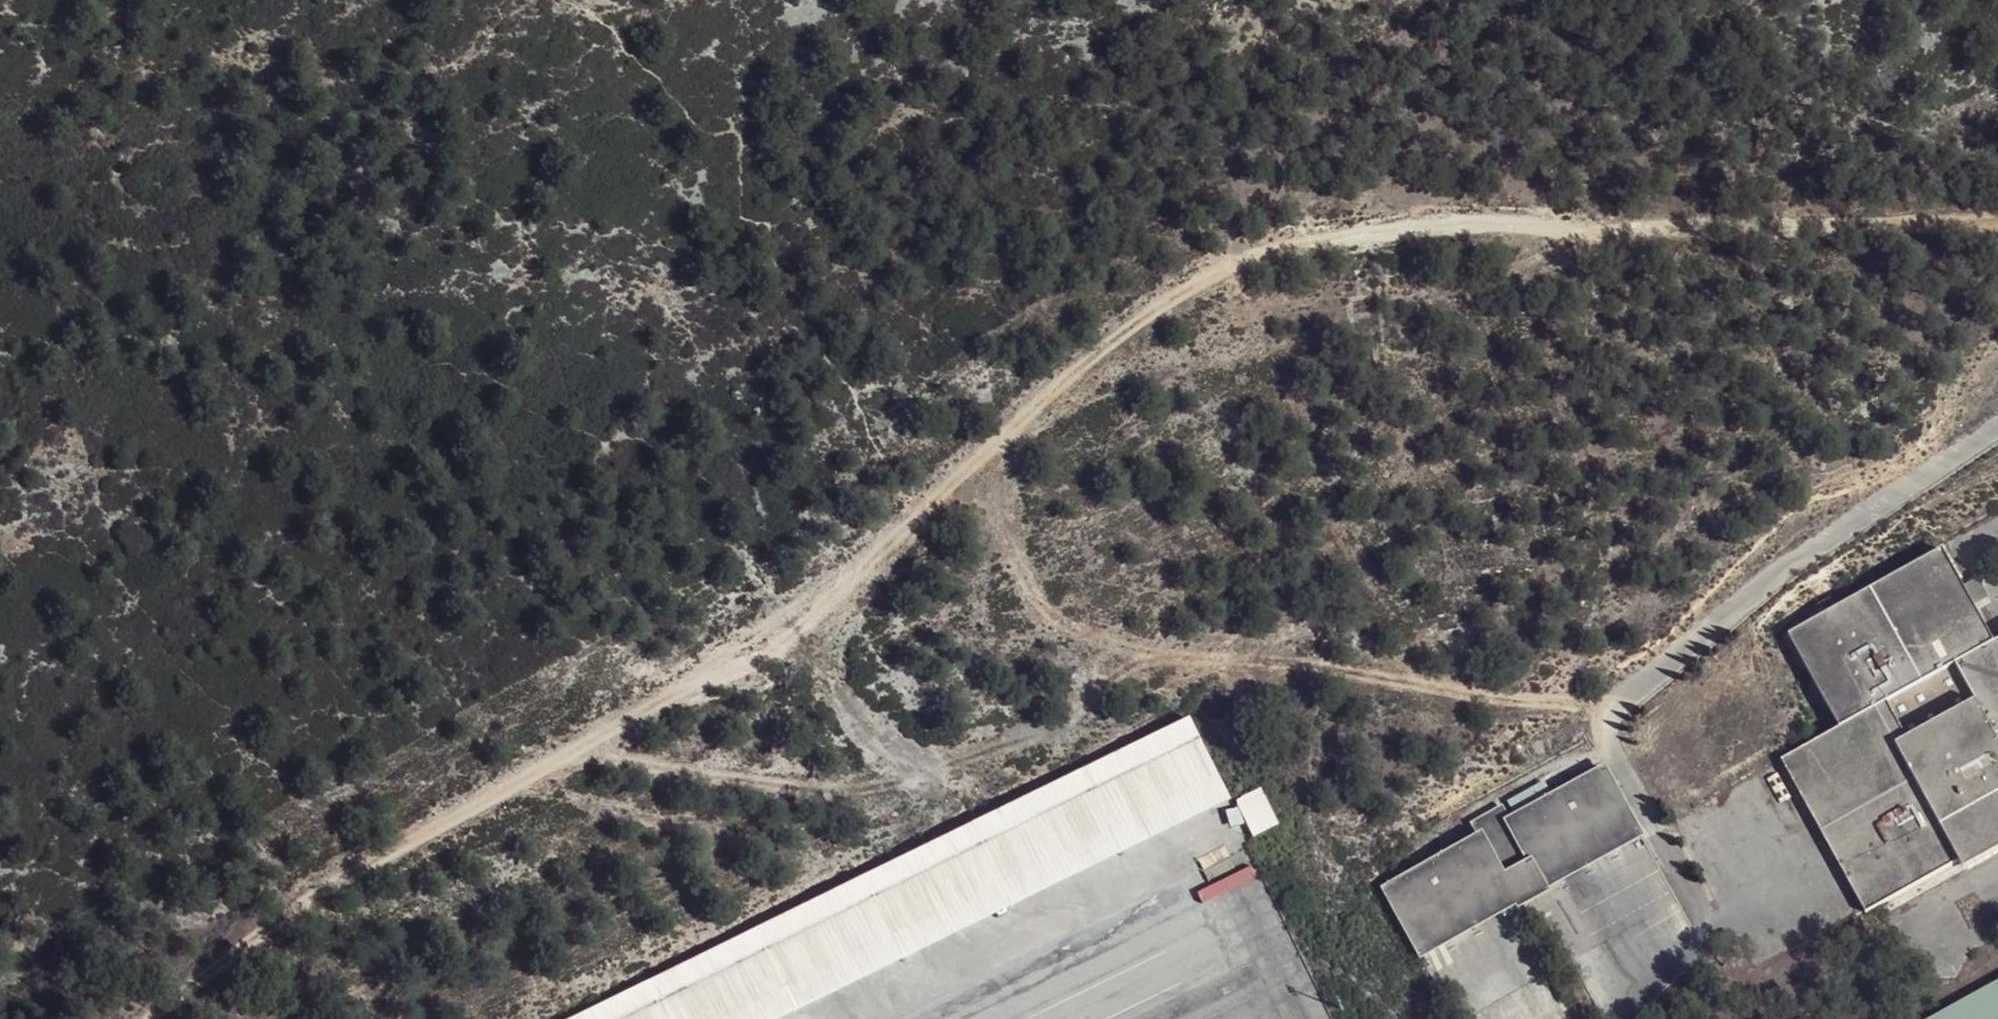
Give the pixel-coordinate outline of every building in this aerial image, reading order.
[(1942,553),(1797,633),(1847,725),(1782,761),(1864,909),(1957,858),(1960,865),(1997,844),(1997,638),(1991,642),(1942,553)] [(1197,705),(546,1018),(765,1018),(1245,788),(1197,705)] [(1649,827),(1618,764),(1533,813),(1525,791),(1468,821),(1479,842),(1385,890),(1417,949),(1501,902),(1512,923),(1572,891),(1564,870),(1649,827)] [(1251,840),(1278,827),(1261,790),(1233,802),(1251,840)] [(1252,870),(1198,890),(1209,918),(1262,898),(1252,870)] [(1954,1018),(1997,1018),(1997,998),(1954,1018)]
